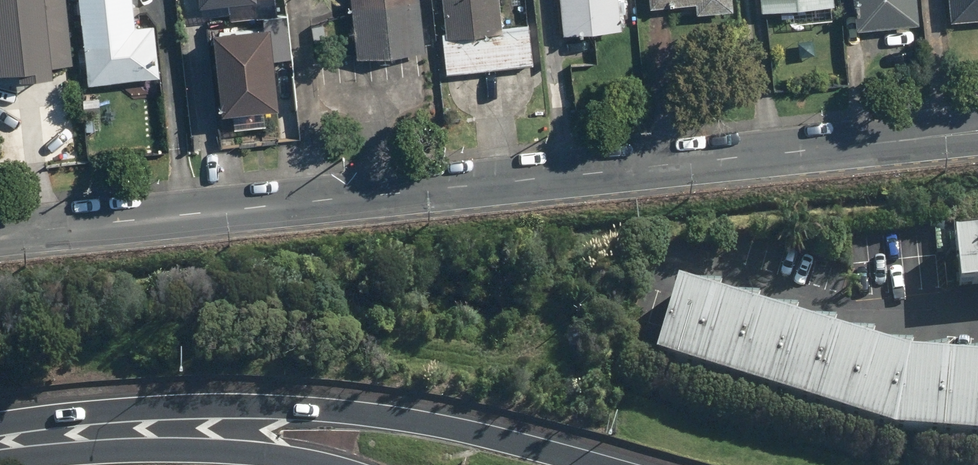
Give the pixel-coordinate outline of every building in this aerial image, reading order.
[(49,71),(48,67),(67,65),(63,0),(0,0),(0,74),(49,71)] [(131,0),(74,0),(80,85),(153,80),(150,29),(133,30),(131,0)] [(195,12),(253,7),(252,0),(194,0),(195,12)] [(350,58),(425,50),(420,0),(344,0),(350,58)] [(442,79),(535,70),(531,25),(497,28),(494,0),(435,0),(442,79)] [(559,66),(594,64),(592,35),(614,34),(612,16),(625,15),(624,0),(554,0),(559,66)] [(643,12),(693,7),(694,14),(727,11),(726,0),(642,0),(643,12)] [(756,17),(787,14),(788,29),(832,25),(829,0),(754,0),(756,17)] [(848,31),(915,28),(914,0),(846,0),(848,31)] [(947,23),(977,20),(977,0),(945,0),(947,23)] [(264,28),(200,33),(207,119),(272,114),(264,28)] [(952,240),(958,292),(977,289),(977,237),(952,240)] [(654,362),(893,434),(977,441),(977,368),(903,361),(676,290),(654,362)]
